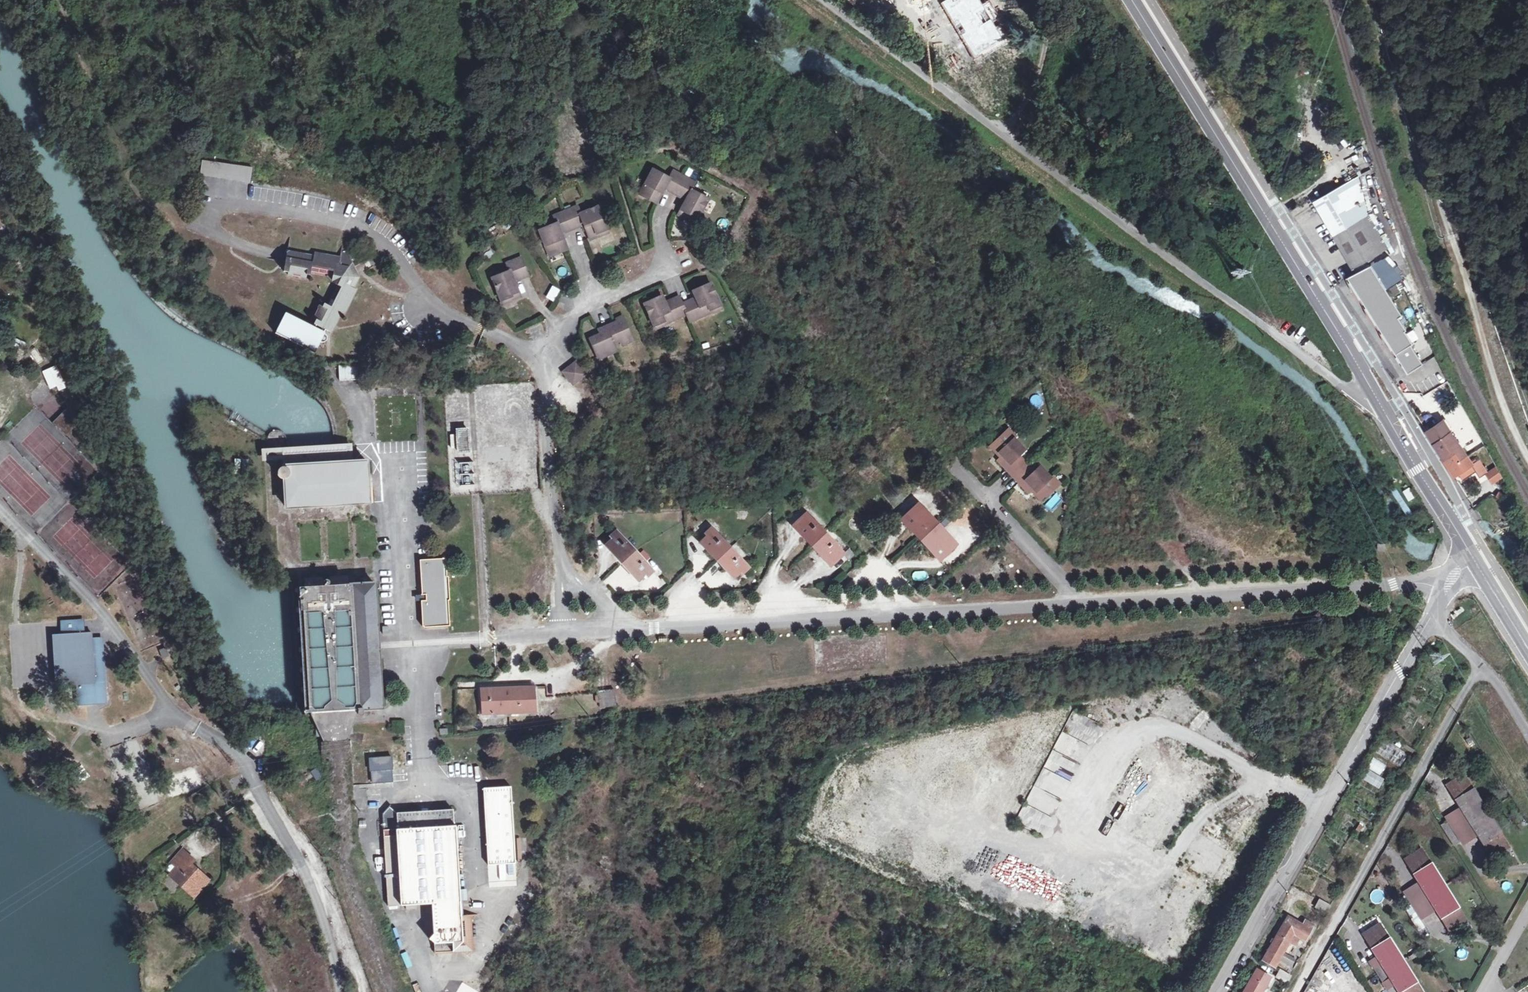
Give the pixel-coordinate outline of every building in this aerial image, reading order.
[(994,71),(991,76),(1002,84),(1006,80),(994,71)] [(1343,152),(1347,157),(1353,153),(1355,155),(1360,151),(1355,143),(1343,152)] [(251,164),(201,160),(200,175),(250,179),(251,164)] [(666,187),(675,169),(668,165),(663,173),(646,164),(634,186),(651,195),(658,183),(666,187)] [(675,169),(666,187),(679,194),(672,207),(691,215),(702,194),(684,184),(689,176),(675,169)] [(1359,175),(1318,198),(1356,264),(1379,251),(1362,219),(1372,212),(1363,176),(1359,175)] [(557,207),(565,228),(579,222),(585,235),(600,229),(591,203),(574,209),(571,201),(557,207)] [(550,220),(533,227),(543,253),(561,245),(555,231),(565,228),(557,207),(547,210),(550,220)] [(306,263),(279,258),(275,278),(279,279),(278,282),(296,286),(297,283),(302,282),(303,279),(328,284),(331,291),(324,306),(320,305),(317,311),(314,309),(309,321),(312,323),(310,327),(313,329),(311,332),(283,319),(274,340),(312,357),(317,345),(318,346),(319,346),(319,347),(320,347),(321,347),(321,346),(322,346),(323,346),(323,345),(324,345),(324,344),(325,344),(325,343),(325,342),(325,341),(325,340),(324,340),(324,339),(323,338),(322,338),(320,337),(322,333),(328,336),(338,314),(341,316),(350,293),(346,290),(351,279),(340,257),(335,255),(333,259),(336,260),(335,264),(306,260),(306,263)] [(503,271),(485,279),(496,303),(513,295),(507,280),(520,274),(514,257),(500,263),(503,271)] [(1365,268),(1341,280),(1407,373),(1421,363),(1409,345),(1411,343),(1402,331),(1404,330),(1395,318),(1399,315),(1365,268)] [(677,295),(685,308),(688,314),(719,297),(704,271),(687,280),(691,288),(677,295)] [(1395,284),(1388,289),(1393,296),(1400,291),(1395,284)] [(658,292),(640,301),(653,324),(685,308),(677,295),(674,290),(660,296),(658,292)] [(605,323),(613,339),(619,337),(621,342),(630,337),(619,317),(617,313),(611,315),(614,322),(612,323),(610,319),(605,323)] [(595,332),(589,336),(599,356),(616,347),(613,339),(605,323),(595,327),(598,334),(596,335),(595,332)] [(574,360),(562,370),(572,382),(584,371),(574,360)] [(42,368),(48,390),(64,386),(57,364),(42,368)] [(338,364),(338,380),(357,380),(357,364),(338,364)] [(63,408),(55,425),(65,429),(73,413),(63,408)] [(1446,420),(1430,429),(1448,458),(1458,451),(1463,458),(1471,453),(1467,447),(1446,420)] [(1019,453),(1023,449),(1012,437),(1014,434),(1005,426),(988,444),(997,452),(1000,449),(1003,452),(996,459),(1004,467),(1006,466),(1014,473),(1026,461),(1019,453)] [(467,429),(456,430),(458,453),(469,452),(467,429)] [(347,464),(346,451),(283,456),(284,469),(281,474),(281,480),(285,484),(287,510),(368,504),(365,463),(347,464)] [(1458,451),(1448,458),(1458,474),(1475,463),(1483,476),(1491,471),(1483,458),(1476,461),(1471,453),(1463,458),(1458,451)] [(475,486),(473,460),(457,461),(459,487),(475,486)] [(1028,490),(1035,484),(1038,486),(1035,490),(1043,498),(1061,480),(1053,472),(1051,474),(1039,463),(1034,468),(1026,461),(1014,473),(1022,481),(1020,482),(1028,490)] [(1407,514),(1412,511),(1395,487),(1391,490),(1407,514)] [(1408,500),(1414,497),(1409,487),(1403,490),(1408,500)] [(1058,491),(1045,504),(1052,512),(1065,499),(1058,491)] [(958,543),(921,504),(913,512),(915,515),(906,524),(938,557),(947,549),(950,551),(958,543)] [(846,554),(806,514),(801,519),(804,522),(797,529),(829,563),(837,556),(840,559),(846,554)] [(749,566),(710,526),(706,531),(708,534),(701,540),(733,575),(740,568),(743,571),(749,566)] [(653,569),(615,528),(610,533),(612,536),(604,544),(637,578),(645,571),(647,574),(653,569)] [(444,560),(418,561),(420,595),(419,595),(419,596),(420,596),(424,596),(424,601),(419,602),(420,627),(422,627),(422,628),(447,627),(446,601),(447,601),(447,578),(445,578),(444,560)] [(618,565),(606,580),(618,590),(631,575),(618,565)] [(712,575),(708,570),(700,577),(712,592),(730,578),(721,567),(712,575)] [(347,740),(349,734),(353,715),(363,713),(362,708),(381,706),(372,583),(346,585),(345,578),(340,578),(340,571),(338,568),(334,569),(332,571),(332,579),(327,580),(327,586),(321,586),(321,581),(317,580),(317,573),(315,571),(312,571),(309,574),(309,582),(308,582),(308,586),(296,587),(302,705),(303,715),(307,715),(318,737),(322,743),(347,740)] [(59,635),(64,686),(77,684),(79,704),(88,703),(88,700),(99,699),(106,698),(100,643),(90,644),(89,631),(81,632),(80,620),(58,623),(59,635)] [(163,651),(158,654),(163,662),(168,659),(163,651)] [(498,687),(482,688),(483,715),(536,713),(535,686),(498,687)] [(618,688),(600,690),(602,708),(620,706),(618,688)] [(389,756),(366,759),(367,772),(369,772),(370,784),(389,783),(389,768),(390,768),(389,756)] [(1380,776),(1386,766),(1373,758),(1361,778),(1379,789),(1384,779),(1380,776)] [(69,772),(77,784),(89,775),(81,764),(69,772)] [(316,773),(311,776),(315,784),(321,781),(316,773)] [(1488,838),(1498,854),(1513,844),(1503,829),(1504,828),(1478,786),(1477,787),(1468,773),(1453,783),(1467,807),(1488,838)] [(1282,781),(1279,787),(1303,797),(1306,791),(1282,781)] [(301,782),(295,785),(299,793),(305,789),(301,782)] [(1123,788),(1135,794),(1138,788),(1126,782),(1123,788)] [(493,789),(484,790),(488,845),(498,844),(515,843),(510,787),(493,789)] [(384,831),(454,827),(453,810),(398,814),(389,807),(382,814),(384,831)] [(1112,809),(1106,816),(1117,825),(1123,818),(1112,809)] [(1465,839),(1451,818),(1445,821),(1459,843),(1465,839)] [(454,827),(384,831),(390,905),(432,904),(434,934),(430,940),(436,944),(436,953),(475,949),(472,901),(460,902),(454,827)] [(1470,917),(1461,903),(1463,902),(1435,859),(1433,860),(1425,846),(1409,855),(1454,926),(1470,917)] [(172,867),(177,861),(172,856),(167,862),(172,867)] [(184,868),(177,861),(172,867),(167,862),(161,868),(166,874),(159,882),(182,905),(197,889),(181,872),(184,868)] [(1500,886),(1505,893),(1513,887),(1508,880),(1500,886)] [(1424,912),(1409,890),(1404,894),(1419,916),(1424,912)] [(848,908),(824,898),(822,906),(845,916),(848,908)] [(1339,907),(1335,906),(1327,901),(1323,908),(1335,915),(1339,907)] [(776,915),(769,923),(783,936),(790,927),(776,915)] [(1291,953),(1283,948),(1287,942),(1291,944),(1296,935),(1300,938),(1309,922),(1300,918),(1297,923),(1283,916),(1274,931),(1259,958),(1272,966),(1278,956),(1287,961),(1291,953)] [(1376,958),(1393,984),(1401,979),(1409,991),(1428,991),(1430,991),(1422,978),(1424,978),(1395,932),(1394,933),(1385,920),(1369,931),(1384,953),(1376,958)] [(1386,987),(1371,966),(1366,970),(1380,991),(1386,987)] [(1270,975),(1256,967),(1246,984),(1241,991),(1260,991),(1270,975)] [(1281,980),(1283,982),(1288,974),(1285,973),(1276,968),(1271,976),(1280,981),(1281,980)] [(854,991),(856,991),(871,991),(861,984),(854,991)]
